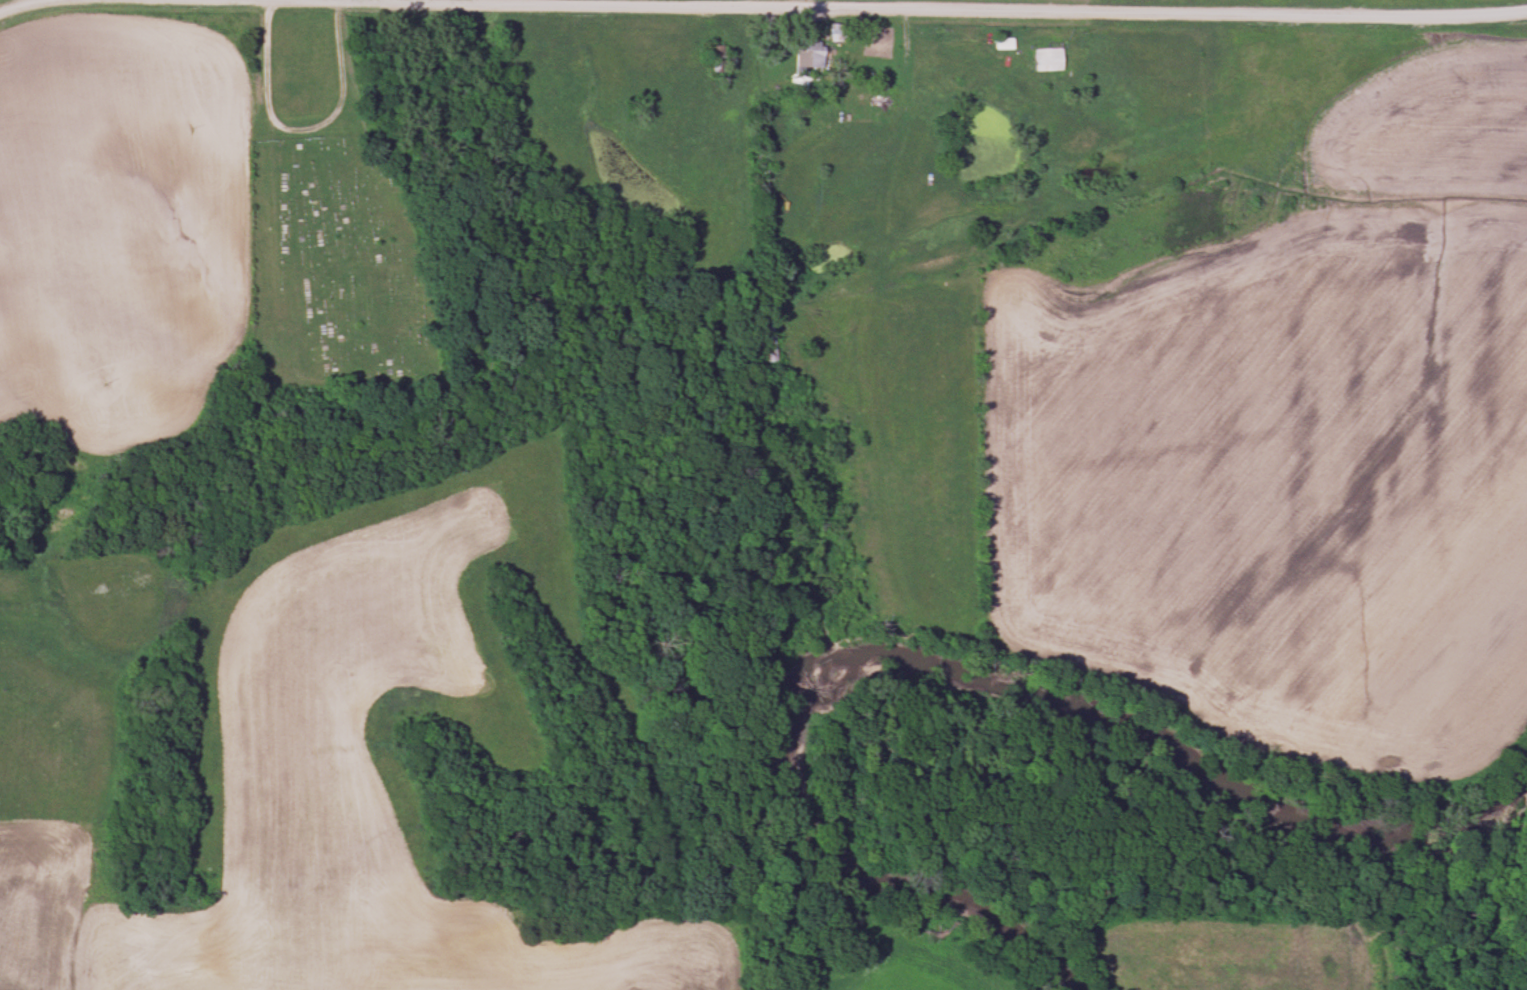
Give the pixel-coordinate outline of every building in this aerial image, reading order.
[(841,25),(826,25),(826,43),(841,43),(841,25)] [(1007,51),(1007,40),(989,40),(989,51),(1007,51)] [(802,69),(822,69),(822,44),(796,44),(796,77),(802,77),(802,69)] [(1055,50),(1027,50),(1027,73),(1055,73),(1055,50)]
